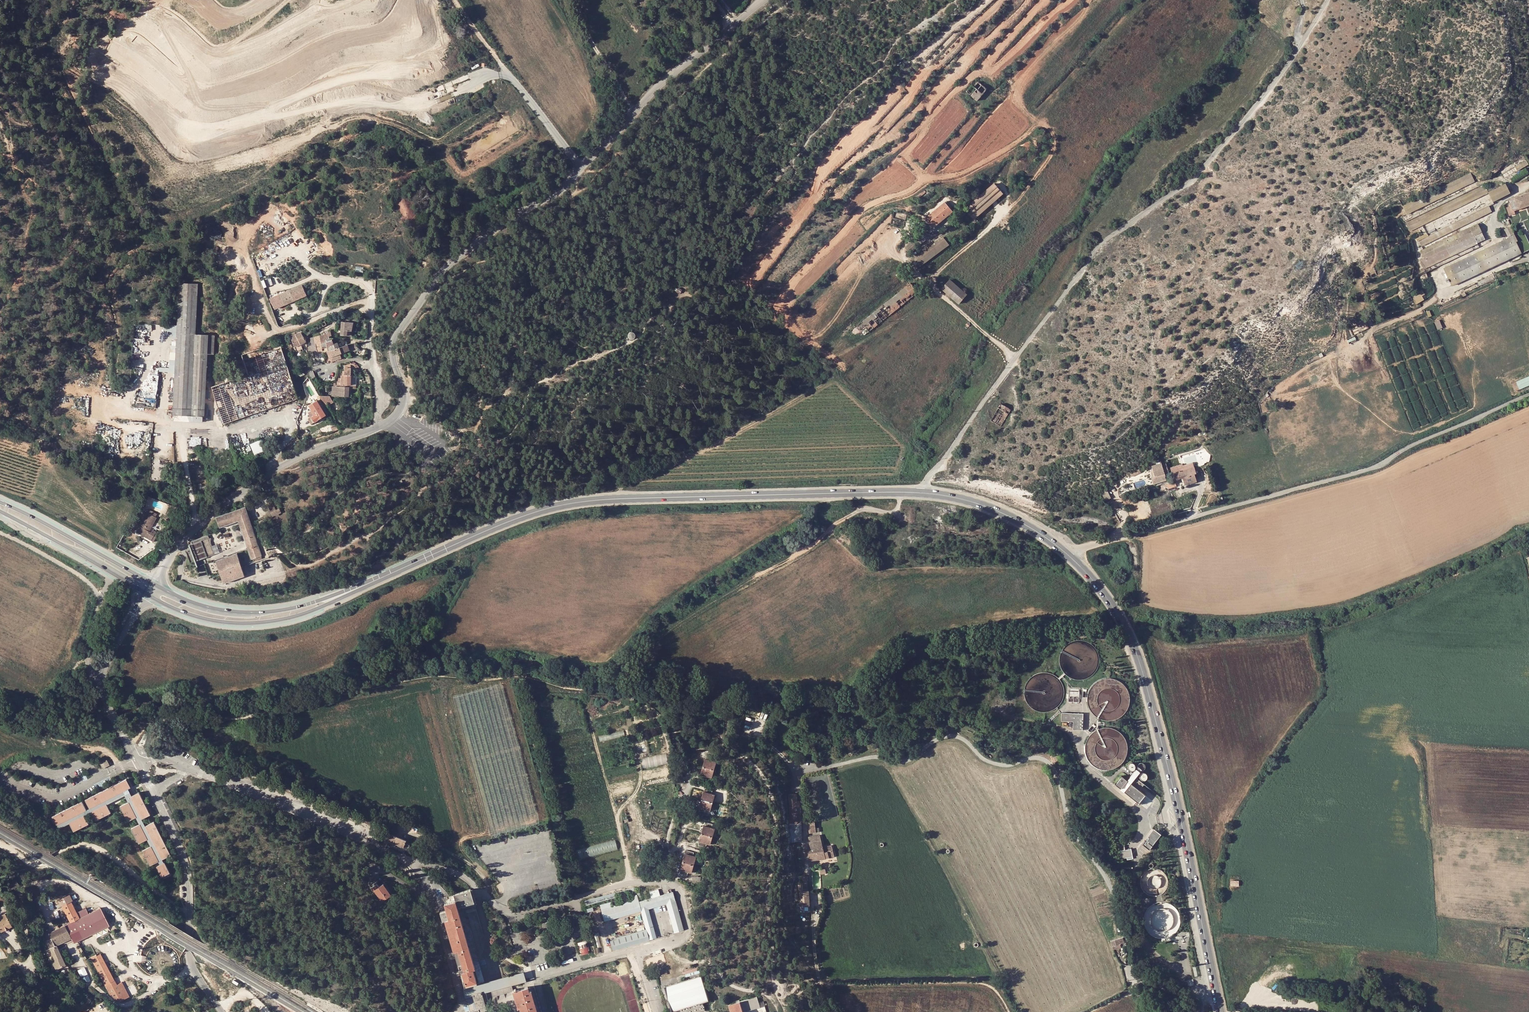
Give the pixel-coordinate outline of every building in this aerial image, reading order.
[(969,91),(980,100),(985,94),(974,85),(969,91)] [(1508,173),(1511,179),(1528,170),(1528,163),(1508,173)] [(1528,179),(1528,174),(1517,180),(1519,184),(1528,179)] [(1447,197),(1442,201),(1480,182),(1479,180),(1447,197)] [(1423,223),(1422,228),(1494,193),(1489,184),(1426,216),(1423,223)] [(1516,195),(1511,185),(1501,190),(1503,197),(1503,201),(1516,195)] [(971,216),(975,220),(1005,195),(998,188),(969,213),(971,216)] [(1503,197),(1501,190),(1494,193),(1499,203),(1503,201),(1503,197)] [(1520,213),(1528,210),(1528,197),(1515,202),(1518,209),(1519,213),(1520,213)] [(935,229),(954,213),(950,208),(947,203),(927,220),(929,222),(935,229)] [(1463,229),(1496,212),(1494,207),(1423,242),(1426,247),(1445,238),(1444,236),(1462,228),(1463,229)] [(1522,217),(1520,213),(1519,213),(1518,209),(1512,211),(1515,219),(1522,217)] [(1426,248),(1497,214),(1496,212),(1463,229),(1462,228),(1444,236),(1445,238),(1426,247),(1426,248)] [(974,221),(975,220),(971,216),(965,221),(971,228),(976,224),(974,221)] [(1410,223),(1414,232),(1422,228),(1423,223),(1426,216),(1410,223)] [(960,221),(958,218),(942,232),(945,233),(960,221)] [(1489,241),(1482,225),(1424,252),(1429,262),(1425,264),(1429,271),(1489,241)] [(1449,272),(1521,239),(1516,228),(1509,231),(1514,240),(1448,271),(1449,272)] [(924,236),(922,234),(906,247),(911,253),(932,235),(926,234),(924,236)] [(1454,289),(1528,255),(1528,235),(1525,237),(1521,239),(1449,272),(1453,282),(1451,284),(1454,289)] [(949,242),(945,237),(916,258),(919,263),(949,242)] [(968,296),(951,281),(943,290),(960,305),(968,296)] [(205,416),(208,354),(214,354),(215,334),(196,334),(198,283),(178,282),(174,383),(172,413),(175,420),(203,422),(203,416),(205,416)] [(920,293),(913,283),(859,325),(867,335),(920,293)] [(281,299),(284,306),(307,296),(302,285),(288,291),(288,293),(280,296),(281,299)] [(275,309),(284,306),(281,299),(272,302),(275,309)] [(314,326),(316,330),(327,325),(325,321),(314,326)] [(353,324),(342,322),(340,336),(351,338),(353,324)] [(303,333),(296,335),(301,345),(307,341),(303,333)] [(290,336),(294,347),(301,345),(296,335),(296,334),(290,336)] [(323,341),(331,340),(330,335),(329,335),(329,334),(317,336),(318,348),(323,347),(324,347),(323,341)] [(238,343),(247,372),(212,385),(225,424),(299,397),(277,338),(271,340),(260,344),(257,336),(238,343)] [(358,344),(357,344),(351,345),(349,345),(351,351),(351,352),(357,352),(359,352),(358,344)] [(341,347),(343,354),(351,351),(349,345),(341,347)] [(331,358),(333,357),(341,354),(343,354),(341,347),(334,349),(329,351),(330,357),(331,358)] [(339,387),(349,388),(351,388),(352,378),(352,374),(346,374),(343,374),(343,385),(339,385),(339,386),(339,387)] [(300,385),(302,384),(299,377),(293,380),(295,385),(298,384),(299,386),(300,385)] [(1514,386),(1517,394),(1528,390),(1528,381),(1514,386)] [(342,390),(335,389),(334,389),(334,398),(342,398),(342,390)] [(326,405),(332,401),(328,396),(325,396),(321,396),(326,405)] [(326,415),(317,400),(310,405),(313,409),(308,412),(312,418),(309,419),(312,423),(326,415)] [(1010,420),(1000,414),(990,428),(999,435),(1010,420)] [(262,439),(252,444),(256,455),(267,451),(262,439)] [(1167,472),(1171,471),(1168,462),(1155,466),(1156,469),(1152,471),(1155,482),(1169,479),(1167,472)] [(1197,468),(1181,472),(1182,478),(1199,473),(1197,468)] [(1199,473),(1182,478),(1183,480),(1186,479),(1188,486),(1200,483),(1198,476),(1200,475),(1199,473)] [(239,518),(249,543),(257,540),(245,507),(215,518),(216,519),(218,525),(239,518)] [(154,522),(145,517),(137,531),(151,540),(155,532),(153,531),(152,533),(149,531),(154,522)] [(208,537),(192,543),(193,546),(191,547),(197,563),(216,556),(208,537)] [(259,545),(257,540),(249,543),(248,543),(250,548),(259,545)] [(259,545),(250,548),(252,558),(268,553),(264,543),(259,545)] [(216,559),(224,582),(245,575),(238,552),(216,559)] [(419,634),(432,617),(428,613),(415,631),(419,634)] [(402,639),(407,632),(395,622),(390,628),(396,632),(395,634),(402,639)] [(396,656),(402,645),(394,640),(388,651),(396,656)] [(1083,730),(1083,714),(1061,713),(1061,721),(1073,722),(1073,730),(1083,730)] [(712,760),(713,757),(707,754),(700,777),(707,779),(708,776),(711,777),(716,761),(712,760)] [(1137,769),(1127,780),(1122,776),(1115,785),(1120,789),(1125,783),(1129,786),(1124,792),(1139,803),(1145,795),(1139,790),(1144,785),(1144,784),(1135,778),(1140,772),(1137,769)] [(131,788),(126,779),(85,799),(90,808),(131,788)] [(1120,789),(1124,792),(1129,786),(1125,783),(1120,789)] [(711,793),(712,790),(705,788),(699,810),(705,812),(706,809),(710,810),(714,794),(711,793)] [(135,795),(131,797),(142,819),(151,815),(140,792),(135,795)] [(789,793),(789,805),(799,805),(798,793),(789,793)] [(87,810),(82,801),(52,816),(57,825),(87,810)] [(137,817),(129,802),(121,806),(128,822),(137,817)] [(111,812),(107,804),(91,812),(96,820),(111,812)] [(790,825),(790,842),(802,840),(802,823),(801,823),(800,814),(796,815),(797,824),(790,825)] [(84,815),(70,822),(75,831),(89,824),(84,815)] [(816,832),(815,819),(808,820),(810,832),(816,832)] [(154,822),(146,826),(163,860),(172,855),(154,822)] [(711,827),(712,824),(706,822),(699,844),(705,846),(707,843),(710,844),(715,829),(711,827)] [(140,824),(132,828),(140,844),(148,839),(140,824)] [(1151,832),(1146,839),(1147,839),(1146,841),(1144,840),(1142,844),(1149,850),(1152,846),(1158,837),(1151,832)] [(405,840),(391,834),(387,843),(392,845),(392,844),(393,842),(395,843),(403,846),(405,840)] [(823,847),(820,835),(808,837),(810,849),(807,849),(809,860),(826,858),(834,856),(832,845),(823,847)] [(578,859),(621,849),(619,839),(579,849),(580,852),(576,852),(578,859)] [(159,861),(152,846),(143,850),(151,866),(159,861)] [(1120,851),(1121,859),(1126,858),(1127,860),(1133,859),(1131,849),(1120,851)] [(692,856),(694,852),(687,850),(680,872),(687,875),(688,871),(691,872),(696,857),(692,856)] [(165,863),(157,867),(162,877),(170,873),(165,863)] [(797,903),(797,906),(801,906),(810,905),(809,890),(803,891),(803,889),(808,888),(807,880),(808,880),(808,876),(801,876),(802,884),(798,885),(798,889),(800,889),(801,903),(797,903)] [(16,881),(1,889),(4,894),(19,887),(16,881)] [(379,886),(377,883),(371,887),(373,890),(374,890),(382,900),(391,894),(383,883),(379,886)] [(483,981),(476,955),(472,957),(458,906),(474,902),(470,888),(454,893),(456,899),(444,903),(446,909),(440,911),(442,920),(445,919),(459,969),(461,968),(465,984),(469,983),(470,987),(481,984),(480,982),(483,981)] [(647,930),(616,939),(610,940),(613,949),(656,937),(648,908),(666,903),(674,932),(683,929),(672,891),(660,895),(658,889),(649,891),(651,897),(638,901),(636,894),(629,896),(634,912),(641,910),(646,928),(647,930)] [(73,943),(109,926),(100,908),(79,919),(71,902),(72,901),(69,895),(58,900),(61,906),(62,906),(70,923),(49,933),(55,946),(48,949),(46,950),(52,962),(47,964),(51,971),(65,965),(56,945),(71,938),(73,943)] [(600,904),(604,920),(634,912),(629,896),(600,904)] [(458,906),(472,957),(476,955),(463,909),(475,906),(474,902),(458,906)] [(5,914),(0,917),(0,932),(11,926),(5,914)] [(46,945),(48,949),(55,946),(49,933),(44,936),(46,941),(46,945)] [(1123,938),(1111,941),(1112,946),(1114,945),(1119,944),(1124,943),(1123,938)] [(587,940),(579,942),(582,954),(591,952),(587,940)] [(102,977),(112,996),(120,1001),(130,996),(123,983),(117,985),(100,953),(96,955),(107,975),(102,977)] [(670,961),(668,953),(647,959),(649,967),(670,961)] [(107,975),(96,955),(96,954),(91,956),(102,977),(107,975)] [(685,971),(687,976),(700,971),(699,967),(685,971)] [(526,981),(523,971),(481,984),(470,987),(465,988),(468,998),(474,996),(481,994),(526,981)] [(665,986),(672,1011),(677,1009),(677,1011),(697,1011),(705,1010),(702,1002),(709,1000),(701,975),(665,986)] [(513,991),(518,1008),(520,1007),(521,1011),(537,1011),(530,987),(528,988),(528,986),(516,990),(515,989),(513,989),(514,991),(513,991)] [(530,987),(537,1011),(541,1011),(534,986),(530,987)] [(478,1008),(479,1011),(486,1011),(485,1006),(481,994),(474,996),(478,1008)] [(730,1004),(732,1011),(741,1011),(741,1010),(759,1005),(757,996),(730,1004)]
